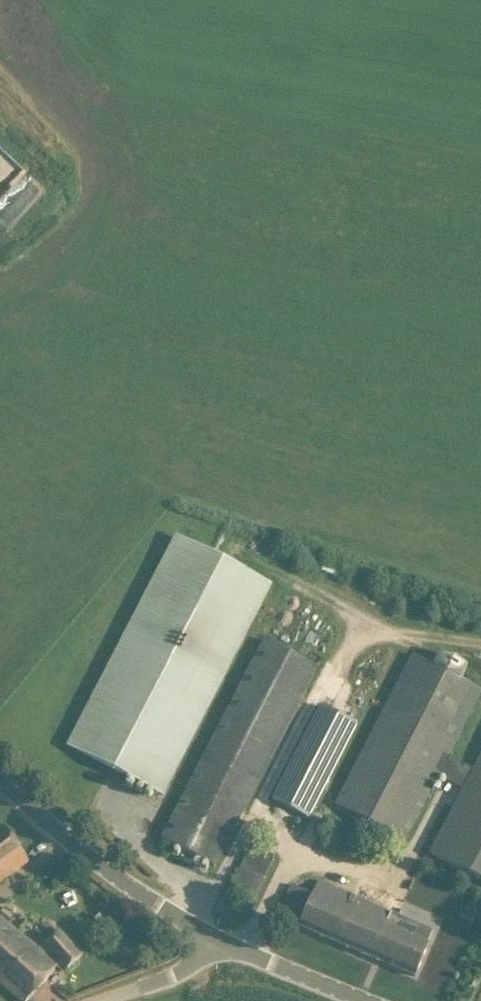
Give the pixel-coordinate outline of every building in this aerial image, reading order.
[(162,797),(270,585),(174,536),(66,748),(162,797)] [(266,641),(163,840),(215,867),(318,667),(266,641)] [(473,772),(454,762),(447,759),(455,743),(459,736),(480,693),(461,683),(469,667),(440,653),(433,668),(412,658),(387,708),(336,806),(389,833),(384,842),(399,850),(404,841),(405,841),(439,772),(444,775),(448,777),(446,781),(454,785),(464,790),(431,855),(480,881),(480,756),(473,772)] [(321,709),(272,805),(309,824),(358,728),(321,709)] [(0,830),(0,883),(29,863),(5,827),(0,830)] [(232,893),(253,900),(267,858),(247,851),(232,893)] [(300,927),(416,977),(429,946),(401,933),(407,920),(319,882),(314,895),(292,885),(278,916),(300,926),(300,927)] [(0,918),(0,983),(20,1000),(29,1000),(59,965),(65,972),(81,958),(59,932),(39,950),(0,918)]
